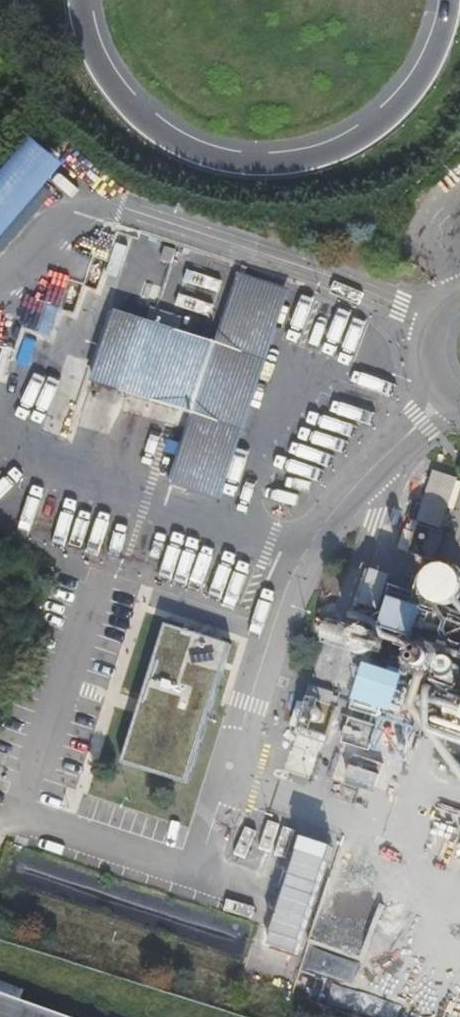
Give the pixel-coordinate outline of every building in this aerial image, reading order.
[(0,177),(0,240),(65,165),(34,138),(0,177)] [(214,344),(191,416),(169,484),(223,502),(291,290),(237,273),(214,344)] [(143,320),(120,391),(191,416),(214,344),(176,332),(180,318),(150,309),(146,321),(143,320)] [(90,381),(120,391),(143,320),(114,311),(90,381)] [(433,469),(421,520),(446,526),(459,475),(433,469)] [(433,561),(442,532),(417,524),(407,553),(433,561)] [(424,642),(434,608),(393,595),(382,629),(424,642)] [(235,648),(169,624),(129,762),(190,783),(235,648)] [(401,710),(412,676),(370,664),(359,697),(401,710)] [(440,729),(445,730),(436,755),(459,763),(459,670),(440,729)] [(311,779),(323,735),(300,728),(287,772),(311,779)] [(378,774),(352,764),(346,779),(373,789),(378,774)] [(330,843),(302,835),(268,947),(297,955),(330,843)] [(313,942),(366,959),(373,937),(391,937),(395,924),(411,924),(411,923),(421,923),(444,930),(459,930),(459,899),(324,897),(313,935),(313,942)] [(0,995),(0,1016),(62,1016),(0,995)]
